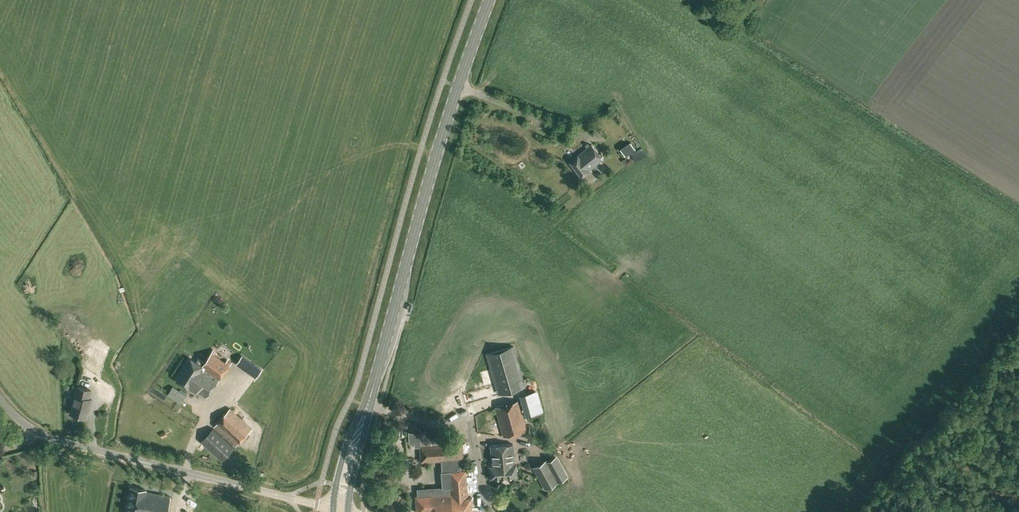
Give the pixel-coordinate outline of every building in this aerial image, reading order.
[(630,142),(620,149),(625,157),(635,149),(630,142)] [(588,184),(596,178),(589,170),(603,158),(592,144),(570,161),(588,184)] [(525,385),(513,346),(486,354),(498,393),(525,385)] [(231,363),(214,350),(202,366),(202,367),(201,369),(218,381),(231,363)] [(191,359),(177,380),(188,387),(196,392),(197,390),(207,397),(218,381),(201,369),(202,367),(191,359)] [(256,366),(250,374),(255,378),(261,370),(256,366)] [(87,418),(92,399),(89,398),(91,389),(77,386),(70,413),(87,418)] [(176,405),(187,412),(190,407),(182,402),(187,395),(173,386),(167,395),(178,402),(176,405)] [(504,436),(527,429),(518,400),(495,407),(504,436)] [(478,405),(481,413),(489,409),(486,402),(478,405)] [(236,446),(252,429),(230,408),(214,425),(236,446)] [(223,460),(235,447),(213,427),(201,441),(223,460)] [(442,459),(443,471),(440,471),(441,482),(442,482),(443,487),(418,489),(418,496),(416,496),(417,511),(427,511),(432,511),(472,511),(471,497),(468,497),(466,469),(465,469),(464,469),(464,457),(463,457),(462,443),(447,444),(447,439),(420,434),(408,431),(409,443),(415,442),(415,447),(421,446),(422,461),(441,459),(442,459)] [(490,478),(517,476),(516,464),(515,464),(513,444),(491,445),(493,466),(490,466),(490,478)] [(545,488),(558,481),(546,460),(534,467),(545,488)] [(170,496),(146,491),(146,489),(131,487),(127,511),(167,511),(170,496)]
